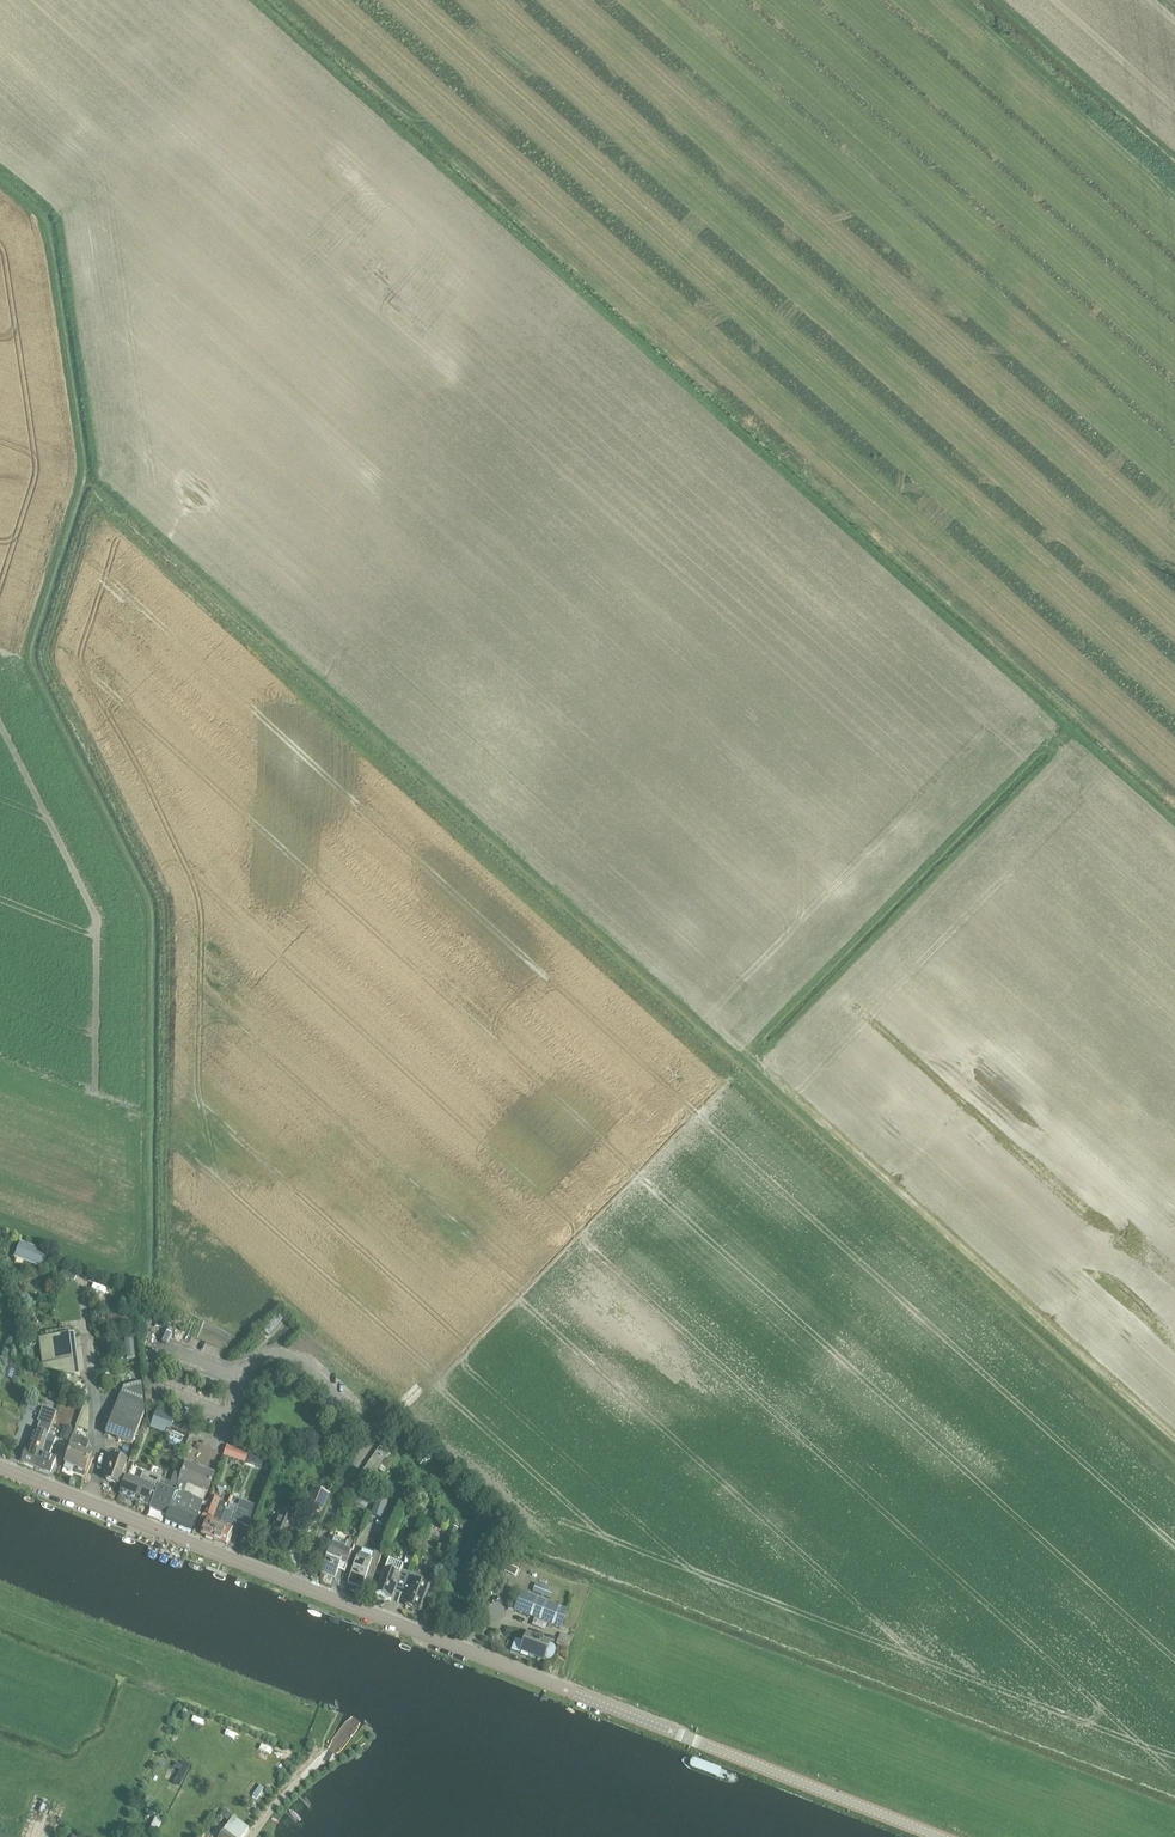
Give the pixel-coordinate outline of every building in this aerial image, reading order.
[(48,1256),(20,1245),(14,1261),(42,1271),(48,1256)] [(63,1269),(60,1275),(74,1281),(77,1275),(63,1269)] [(40,1276),(19,1277),(19,1285),(41,1284),(40,1276)] [(120,1292),(91,1280),(88,1289),(93,1291),(92,1296),(101,1299),(102,1295),(117,1301),(120,1292)] [(23,1313),(29,1335),(38,1333),(37,1328),(42,1325),(39,1316),(35,1318),(31,1310),(28,1311),(23,1313)] [(108,1315),(109,1326),(124,1326),(125,1330),(132,1330),(132,1325),(134,1325),(133,1314),(108,1315)] [(223,1337),(224,1338),(222,1343),(235,1347),(239,1335),(225,1330),(223,1337)] [(39,1338),(43,1369),(81,1380),(80,1373),(75,1334),(39,1338)] [(132,1337),(124,1338),(127,1360),(135,1358),(132,1337)] [(110,1420),(112,1420),(106,1436),(129,1445),(135,1429),(134,1429),(139,1415),(152,1420),(151,1423),(170,1430),(176,1415),(160,1409),(160,1397),(152,1398),(151,1390),(140,1391),(139,1389),(122,1391),(110,1420)] [(88,1432),(90,1406),(84,1404),(77,1423),(75,1427),(88,1432)] [(27,1446),(28,1447),(22,1461),(35,1466),(48,1435),(51,1427),(57,1413),(43,1408),(37,1421),(39,1422),(36,1431),(34,1430),(27,1446)] [(69,1440),(72,1430),(64,1427),(61,1437),(69,1440)] [(90,1441),(72,1434),(71,1437),(68,1446),(71,1447),(65,1465),(85,1473),(92,1455),(85,1453),(90,1441)] [(49,1455),(56,1438),(48,1435),(35,1466),(36,1467),(50,1472),(51,1472),(54,1465),(57,1458),(49,1455)] [(392,1450),(390,1449),(382,1443),(355,1482),(364,1489),(378,1469),(384,1473),(391,1463),(384,1459),(388,1453),(390,1454),(392,1450)] [(245,1463),(248,1454),(227,1446),(224,1456),(245,1463)] [(250,1452),(248,1462),(263,1465),(265,1455),(250,1452)] [(101,1468),(102,1468),(110,1471),(105,1484),(118,1489),(127,1465),(105,1456),(101,1468)] [(198,1514),(214,1475),(186,1464),(181,1477),(175,1474),(171,1484),(161,1480),(150,1507),(149,1508),(166,1515),(167,1515),(165,1520),(193,1531),(199,1515),(198,1514)] [(145,1484),(146,1485),(150,1475),(144,1473),(140,1482),(127,1477),(120,1495),(138,1502),(145,1484)] [(150,1507),(161,1480),(150,1475),(146,1485),(145,1484),(138,1502),(150,1507)] [(313,1488),(304,1509),(320,1516),(329,1495),(313,1488)] [(376,1497),(372,1513),(384,1516),(388,1500),(376,1497)] [(214,1539),(226,1508),(224,1507),(225,1504),(219,1501),(213,1518),(207,1515),(200,1533),(213,1539),(214,1539)] [(249,1527),(257,1509),(257,1508),(240,1501),(238,1507),(229,1503),(228,1508),(226,1508),(214,1539),(227,1544),(233,1527),(236,1528),(239,1522),(249,1527)] [(281,1508),(271,1532),(288,1539),(298,1516),(281,1508)] [(353,1546),(346,1543),(334,1539),(331,1546),(332,1547),(322,1574),(334,1578),(341,1560),(347,1562),(353,1546)] [(374,1573),(381,1557),(373,1554),(370,1562),(358,1557),(348,1583),(361,1588),(368,1570),(374,1573)] [(404,1589),(409,1575),(401,1572),(403,1567),(389,1561),(387,1567),(376,1595),(390,1601),(396,1586),(404,1589)] [(431,1584),(409,1575),(404,1589),(412,1592),(406,1607),(420,1613),(431,1584)] [(553,1591),(536,1584),(533,1592),(550,1599),(553,1591)] [(567,1612),(546,1604),(522,1594),(515,1612),(559,1630),(567,1612)] [(561,1632),(559,1639),(569,1642),(571,1635),(561,1632)] [(519,1652),(529,1656),(528,1658),(533,1660),(534,1658),(543,1662),(544,1660),(547,1661),(550,1660),(552,1658),(554,1654),(554,1651),(552,1648),(549,1647),(550,1646),(525,1636),(519,1652)] [(179,1787),(190,1766),(184,1763),(182,1766),(181,1768),(180,1771),(173,1784),(179,1787)] [(219,1815),(227,1820),(231,1814),(224,1809),(219,1815)] [(249,1828),(233,1817),(219,1836),(242,1836),(249,1828)] [(147,1836),(149,1836),(154,1836),(162,1821),(156,1818),(147,1836)]
